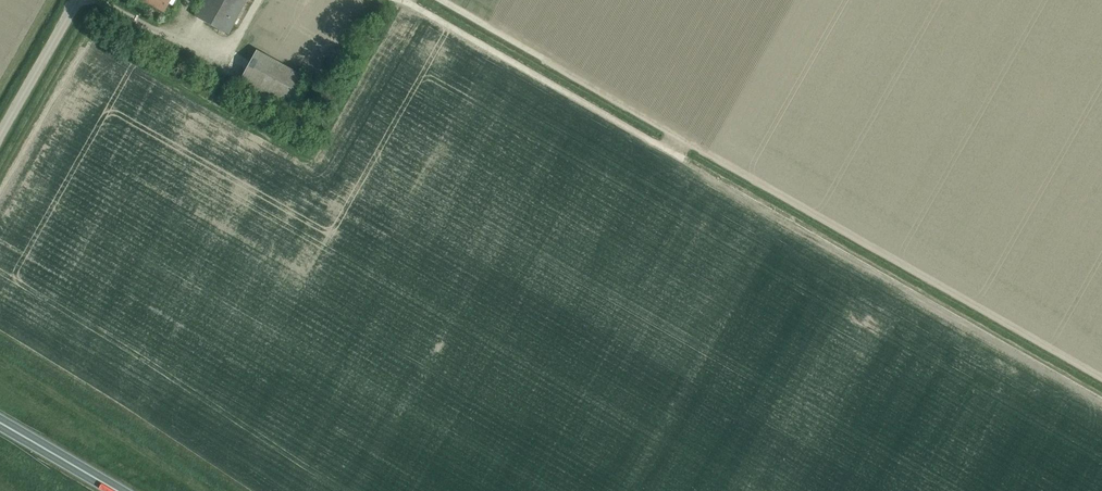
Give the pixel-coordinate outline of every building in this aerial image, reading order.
[(162,13),(167,4),(169,5),(172,4),(174,0),(141,0),(162,13)] [(246,0),(202,0),(194,15),(228,34),(246,0)] [(256,49),(239,80),(288,106),(304,75),(256,49)]
